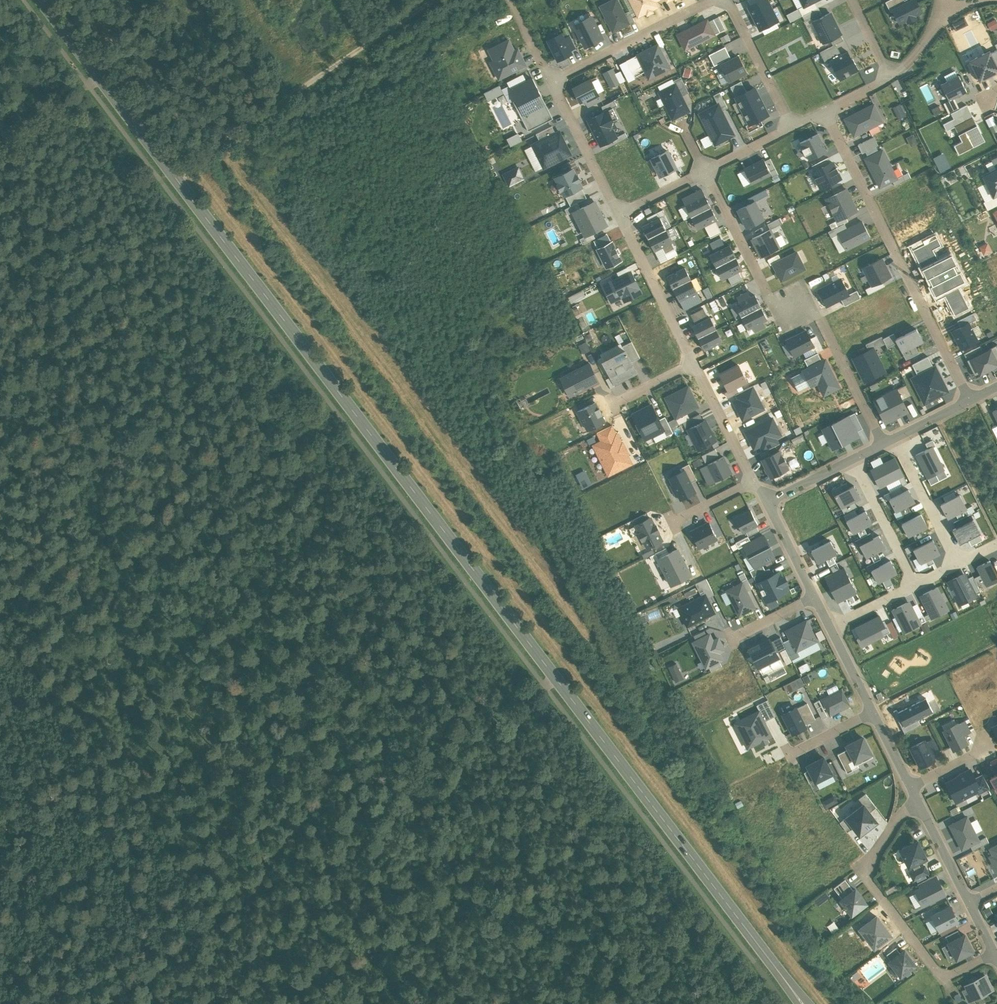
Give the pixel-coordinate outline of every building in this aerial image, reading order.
[(613,31),(629,23),(624,13),(618,0),(613,0),(601,6),(613,31)] [(639,15),(656,7),(653,1),(652,0),(631,0),(639,15)] [(754,17),(772,8),(768,0),(760,0),(748,6),(754,17)] [(803,15),(819,7),(815,0),(814,0),(803,5),(799,7),(803,15)] [(906,3),(905,0),(888,0),(886,1),(891,10),(893,9),(906,3)] [(893,9),(900,22),(907,18),(908,20),(915,17),(914,14),(921,11),(916,0),(912,0),(906,3),(893,9)] [(819,7),(803,15),(806,21),(822,13),(819,7)] [(754,17),(760,29),(778,20),(772,8),(754,17)] [(624,13),(629,23),(630,24),(635,21),(630,11),(624,13)] [(830,12),(813,21),(820,35),(818,36),(821,41),(823,41),(824,43),(830,39),(841,34),(830,12)] [(719,16),(708,22),(714,34),(725,28),(719,16)] [(996,26),(996,19),(996,17),(987,20),(991,28),(996,26)] [(708,22),(707,20),(682,33),(689,47),(714,34),(708,22)] [(593,21),(577,29),(585,46),(602,38),(593,21)] [(549,40),(558,60),(572,54),(570,50),(565,40),(562,34),(549,40)] [(728,34),(721,37),(723,42),(730,39),(728,34)] [(841,34),(830,39),(833,45),(844,39),(841,34)] [(572,36),(565,40),(570,50),(576,46),(572,36)] [(518,48),(515,50),(509,39),(488,50),(494,61),(490,62),(499,79),(526,65),(518,48)] [(646,70),(650,78),(671,67),(658,43),(638,54),(646,70)] [(830,60),(842,54),(836,44),(820,52),(825,62),(830,60)] [(720,63),(731,58),(725,46),(709,54),(714,66),(720,63)] [(991,52),(990,49),(969,60),(979,80),(996,71),(996,64),(991,52)] [(842,54),(830,60),(840,80),(860,70),(850,50),(842,54)] [(635,76),(646,70),(638,54),(626,60),(635,76)] [(720,63),(729,82),(748,73),(738,54),(731,58),(720,63)] [(611,88),(622,82),(615,68),(604,74),(611,88)] [(954,69),(944,74),(947,80),(957,75),(954,69)] [(941,83),(949,99),(954,97),(966,90),(958,74),(957,75),(947,80),(941,83)] [(676,84),(682,97),(689,93),(681,77),(674,80),(676,84)] [(514,101),(521,116),(543,105),(538,94),(541,93),(534,78),(511,89),(509,85),(502,89),(509,103),(514,101)] [(602,100),(591,78),(572,87),(580,103),(585,101),(588,107),(602,100)] [(736,97),(747,92),(742,81),(731,86),(736,97)] [(676,84),(660,92),(673,118),(689,111),(682,97),(676,84)] [(485,93),(487,98),(502,91),(499,86),(485,93)] [(743,111),(762,102),(755,88),(747,92),(736,97),(743,111)] [(722,111),(728,108),(720,92),(714,95),(718,104),(722,111)] [(959,108),(954,97),(949,99),(944,101),(949,112),(951,112),(959,108)] [(602,106),(604,112),(613,107),(617,105),(614,100),(602,106)] [(762,102),(743,111),(750,124),(760,118),(768,115),(762,102)] [(898,118),(907,114),(902,102),(893,106),(898,118)] [(722,111),(718,104),(700,114),(715,144),(734,135),(722,111)] [(874,104),(846,119),(854,136),(882,122),(874,104)] [(955,125),(973,116),(967,104),(959,108),(951,112),(954,117),(943,123),(946,129),(955,125)] [(550,120),(543,105),(521,116),(528,131),(550,120)] [(588,120),(601,144),(612,139),(616,137),(609,122),(618,118),(613,107),(604,112),(588,120)] [(973,116),(955,125),(962,140),(954,144),(958,153),(979,143),(975,134),(981,132),(973,116)] [(763,125),(760,118),(750,124),(746,126),(749,132),(763,125)] [(540,141),(556,133),(552,126),(537,134),(540,141)] [(534,144),(545,167),(571,154),(559,131),(556,133),(540,141),(534,144)] [(616,137),(612,139),(615,145),(628,138),(625,132),(616,137)] [(906,137),(911,145),(919,141),(914,133),(906,137)] [(818,134),(800,142),(809,160),(827,151),(818,134)] [(508,141),(511,146),(522,141),(519,135),(508,141)] [(858,143),(863,152),(877,145),(872,136),(858,143)] [(677,166),(683,162),(672,142),(666,146),(677,166)] [(866,152),(868,156),(879,151),(876,146),(866,152)] [(658,170),(661,176),(676,168),(667,150),(652,158),(652,159),(658,170)] [(896,178),(882,150),(879,151),(868,156),(866,158),(880,186),(892,180),(896,178)] [(996,168),(981,175),(992,197),(996,194),(996,155),(991,158),(996,168)] [(812,166),(815,171),(831,163),(828,158),(812,166)] [(658,170),(652,159),(647,162),(653,173),(658,170)] [(764,159),(744,169),(752,184),(771,174),(764,159)] [(818,182),(821,188),(841,178),(838,172),(839,172),(837,167),(836,167),(833,162),(831,163),(815,171),(813,172),(816,177),(815,178),(817,183),(818,182)] [(503,174),(509,186),(523,178),(518,167),(503,174)] [(573,169),(556,178),(559,184),(558,184),(561,190),(562,190),(565,196),(582,187),(579,181),(580,181),(577,175),(576,175),(573,169)] [(892,180),(895,185),(907,180),(911,178),(908,172),(896,178),(892,180)] [(890,188),(895,196),(904,191),(911,188),(907,180),(895,185),(890,188)] [(587,198),(582,187),(565,196),(571,206),(577,203),(587,198)] [(846,216),(857,210),(846,189),(827,199),(838,220),(846,216)] [(992,197),(984,201),(988,208),(996,204),(996,194),(992,197)] [(686,205),(692,218),(711,208),(705,195),(686,205)] [(738,210),(747,228),(764,220),(755,201),(738,210)] [(589,204),(580,208),(573,212),(586,236),(592,233),(601,229),(600,227),(606,224),(595,202),(589,205),(589,204)] [(580,208),(577,203),(571,206),(565,209),(568,215),(573,212),(580,208)] [(711,208),(692,218),(698,229),(704,226),(715,220),(717,219),(711,208)] [(849,221),(846,216),(838,220),(830,224),(832,229),(844,223),(849,221)] [(642,227),(648,238),(666,230),(661,218),(642,227)] [(715,220),(704,226),(710,237),(721,232),(715,220)] [(863,221),(847,228),(838,233),(838,234),(846,249),(871,237),(863,221)] [(847,228),(844,223),(832,229),(828,231),(831,237),(838,234),(838,233),(847,228)] [(666,230),(648,238),(654,251),(662,247),(672,242),(666,230)] [(753,239),(761,256),(779,247),(770,230),(753,239)] [(935,232),(907,245),(934,298),(943,294),(954,316),(970,308),(959,286),(965,283),(950,252),(941,257),(936,247),(942,244),(935,232)] [(592,233),(586,236),(580,239),(583,244),(595,238),(592,233)] [(598,249),(612,242),(607,234),(594,240),(598,249)] [(612,242),(598,249),(607,267),(621,260),(612,242)] [(676,249),(672,242),(662,247),(666,254),(676,249)] [(981,246),(984,252),(990,249),(987,243),(981,246)] [(710,255),(716,267),(736,257),(730,245),(710,255)] [(781,282),(806,269),(797,251),(783,257),(771,263),(773,267),(776,272),(775,273),(777,277),(778,277),(781,282)] [(781,253),(766,261),(770,268),(773,267),(771,263),(783,257),(781,253)] [(736,257),(716,267),(723,279),(742,269),(736,257)] [(872,285),(890,276),(882,259),(864,267),(872,285)] [(617,272),(620,278),(631,272),(628,267),(617,272)] [(668,277),(674,288),(691,279),(685,268),(668,277)] [(623,296),(625,300),(641,292),(631,272),(620,278),(604,285),(612,301),(623,296)] [(691,279),(674,288),(680,300),(697,291),(691,279)] [(819,290),(827,306),(841,299),(849,295),(841,279),(819,290)] [(710,287),(703,288),(705,298),(712,296),(710,287)] [(567,298),(570,304),(586,296),(583,290),(567,298)] [(697,291),(680,300),(684,308),(701,299),(697,291)] [(849,295),(841,299),(845,306),(861,297),(858,291),(849,295)] [(738,297),(741,302),(751,297),(748,292),(738,297)] [(736,305),(742,317),(761,307),(755,295),(751,297),(741,302),(736,305)] [(761,307),(742,317),(748,329),(752,326),(763,321),(767,319),(761,307)] [(691,315),(696,325),(708,319),(703,309),(691,315)] [(957,321),(960,327),(968,322),(977,318),(974,312),(957,321)] [(693,326),(699,338),(716,329),(710,318),(708,319),(696,325),(693,326)] [(763,321),(752,326),(755,331),(766,326),(763,321)] [(953,330),(962,349),(978,341),(968,322),(960,327),(953,330)] [(716,329),(699,338),(705,350),(722,341),(716,329)] [(923,342),(916,329),(897,338),(896,339),(898,342),(903,352),(916,346),(923,342)] [(807,331),(787,341),(794,355),(814,345),(807,331)] [(888,347),(898,342),(896,339),(897,338),(894,333),(883,338),(886,343),(888,347)] [(866,344),(869,351),(873,348),(874,349),(886,343),(883,338),(882,336),(866,344)] [(625,350),(631,362),(640,358),(632,341),(622,346),(624,350),(625,350)] [(967,359),(976,377),(996,366),(996,344),(983,351),(967,359)] [(919,353),(916,346),(903,352),(906,359),(919,353)] [(980,346),(964,354),(967,359),(983,351),(980,346)] [(865,381),(885,371),(874,349),(873,348),(869,351),(853,359),(865,381)] [(624,350),(603,361),(611,376),(615,384),(636,373),(631,362),(625,350),(624,350)] [(818,353),(805,360),(809,368),(822,361),(818,353)] [(917,375),(934,367),(928,356),(912,364),(917,375)] [(809,368),(803,371),(810,386),(817,382),(824,394),(839,387),(825,360),(822,361),(809,368)] [(571,395),(598,382),(589,363),(564,375),(569,386),(567,387),(571,395)] [(720,375),(728,391),(747,381),(739,366),(720,375)] [(948,391),(936,366),(934,367),(917,375),(912,377),(925,403),(948,391)] [(810,386),(803,371),(791,377),(799,392),(810,386)] [(616,385),(615,384),(611,376),(606,379),(611,388),(616,385)] [(899,394),(902,400),(912,395),(906,385),(897,389),(899,394)] [(736,394),(739,399),(755,391),(752,386),(736,394)] [(689,387),(666,398),(676,418),(687,413),(699,407),(689,387)] [(764,409),(755,391),(739,399),(734,401),(743,419),(764,409)] [(886,423),(908,412),(902,400),(899,394),(888,399),(886,395),(875,400),(886,423)] [(915,400),(907,401),(909,413),(917,411),(915,400)] [(588,430),(605,422),(595,402),(579,410),(588,430)] [(651,405),(633,414),(645,439),(664,430),(659,420),(651,405)] [(690,419),(687,413),(676,418),(679,424),(690,419)] [(863,428),(855,413),(849,416),(857,431),(863,428)] [(687,429),(688,428),(703,421),(700,414),(684,422),(687,429)] [(859,435),(857,431),(849,416),(822,429),(832,449),(859,436),(859,435)] [(665,417),(659,420),(664,430),(665,432),(667,436),(673,433),(671,428),(668,422),(665,417)] [(671,428),(679,424),(676,418),(668,422),(671,428)] [(754,448),(760,445),(776,438),(781,435),(772,418),(746,431),(754,448)] [(703,421),(688,428),(699,449),(716,441),(705,420),(703,421)] [(592,444),(608,475),(631,464),(612,424),(596,432),(600,440),(592,444)] [(779,444),(776,438),(760,445),(763,451),(779,444)] [(936,446),(932,439),(925,443),(928,448),(916,455),(928,477),(944,469),(933,447),(936,446)] [(673,464),(686,457),(680,445),(666,451),(673,464)] [(702,455),(705,461),(718,454),(715,448),(702,455)] [(779,450),(762,459),(771,477),(788,469),(785,462),(786,462),(783,456),(782,457),(779,450)] [(707,464),(716,480),(732,472),(724,456),(707,464)] [(895,458),(871,470),(879,487),(898,477),(903,475),(895,458)] [(684,468),(691,482),(697,479),(689,463),(683,466),(684,468)] [(691,482),(684,468),(668,477),(671,484),(670,484),(676,497),(678,496),(680,500),(696,492),(691,482)] [(944,469),(928,477),(931,484),(947,476),(944,469)] [(903,475),(898,477),(902,486),(907,483),(903,475)] [(832,490),(835,495),(849,488),(847,482),(832,490)] [(849,488),(835,495),(841,507),(846,505),(849,512),(856,509),(852,502),(860,497),(854,485),(849,488)] [(890,499),(902,493),(900,487),(884,495),(886,501),(890,499)] [(890,499),(896,511),(900,509),(904,516),(908,514),(905,507),(915,502),(909,489),(902,493),(890,499)] [(960,495),(941,504),(948,518),(958,513),(967,509),(960,495)] [(967,509),(958,513),(961,518),(969,514),(967,509)] [(756,525),(758,524),(751,510),(735,518),(743,532),(746,531),(756,525)] [(844,515),(847,520),(857,515),(855,510),(844,515)] [(857,515),(847,520),(853,533),(857,531),(864,528),(872,523),(866,511),(857,515)] [(902,524),(908,536),(912,534),(916,541),(920,539),(917,532),(927,527),(921,514),(902,524)] [(956,527),(972,519),(969,514),(954,522),(956,527)] [(655,525),(651,517),(636,525),(640,532),(639,533),(642,540),(644,539),(648,547),(662,539),(658,532),(659,531),(656,524),(655,525)] [(956,527),(953,529),(960,543),(968,539),(979,534),(972,519),(956,527)] [(709,521),(690,530),(699,549),(718,540),(709,521)] [(759,531),(756,525),(746,531),(748,536),(759,531)] [(867,534),(864,528),(857,531),(861,538),(867,534)] [(855,541),(857,546),(860,545),(873,538),(870,533),(867,534),(861,538),(855,541)] [(979,534),(968,539),(971,546),(983,540),(979,534)] [(751,542),(744,545),(756,568),(763,564),(775,558),(764,535),(751,542)] [(873,538),(860,545),(866,557),(871,555),(874,562),(878,560),(875,553),(885,547),(879,535),(873,538)] [(744,545),(751,542),(748,536),(735,543),(738,548),(744,545)] [(914,549),(921,563),(925,561),(928,566),(932,564),(929,559),(940,554),(932,539),(914,549)] [(830,541),(812,551),(818,563),(828,558),(832,564),(836,562),(832,555),(837,553),(830,541)] [(653,561),(658,558),(669,553),(666,548),(650,555),(653,561)] [(671,585),(691,575),(678,549),(669,553),(658,558),(671,585)] [(891,560),(872,570),(878,582),(882,580),(889,577),(897,573),(891,560)] [(977,567),(983,577),(985,581),(987,586),(996,580),(996,575),(990,561),(977,567)] [(840,569),(836,563),(832,565),(835,572),(825,577),(831,589),(850,580),(844,567),(840,569)] [(765,570),(763,564),(756,568),(750,571),(753,576),(765,570)] [(754,576),(757,583),(773,575),(769,568),(754,576)] [(757,583),(766,601),(789,590),(786,584),(787,583),(784,577),(782,577),(780,572),(773,575),(757,583)] [(976,596),(975,594),(967,578),(965,573),(948,582),(951,589),(953,588),(957,595),(955,596),(959,605),(976,596)] [(973,576),(967,578),(975,594),(981,592),(973,576)] [(892,584),(889,577),(882,580),(886,587),(892,584)] [(706,579),(696,584),(699,590),(703,589),(705,593),(707,598),(714,594),(706,579)] [(851,604),(856,601),(852,594),(856,592),(850,580),(831,589),(838,602),(848,597),(851,604)] [(727,591),(739,615),(754,607),(742,583),(727,591)] [(940,594),(937,587),(923,594),(926,600),(923,602),(929,614),(931,618),(932,619),(946,611),(938,595),(940,594)] [(707,598),(705,593),(700,596),(698,592),(681,601),(683,605),(677,607),(687,627),(715,613),(707,598)] [(906,603),(893,610),(896,616),(898,615),(906,632),(921,624),(917,617),(912,608),(910,609),(906,603)] [(917,617),(921,624),(926,621),(924,616),(923,615),(917,617)] [(884,625),(880,616),(856,628),(860,636),(858,638),(862,646),(890,632),(886,624),(884,625)] [(654,623),(657,634),(668,631),(665,620),(654,623)] [(797,650),(816,641),(807,621),(787,630),(790,638),(797,650)] [(891,621),(886,624),(890,632),(893,638),(898,635),(891,621)] [(691,641),(704,668),(724,659),(720,652),(726,649),(719,635),(713,638),(710,631),(691,641)] [(779,656),(770,638),(749,649),(758,667),(779,656)] [(797,650),(790,638),(783,642),(792,659),(799,655),(797,650)] [(668,666),(675,681),(684,677),(677,662),(668,666)] [(804,684),(800,676),(783,685),(787,693),(804,684)] [(823,699),(830,715),(849,705),(841,690),(823,699)] [(898,712),(905,726),(918,719),(933,711),(926,698),(898,712)] [(759,711),(764,720),(775,714),(768,699),(756,705),(759,711)] [(822,718),(827,715),(819,700),(814,703),(822,718)] [(807,703),(796,708),(804,724),(815,719),(807,703)] [(804,724),(796,708),(783,714),(792,734),(806,727),(804,724)] [(764,720),(759,711),(740,720),(744,730),(739,732),(743,741),(749,739),(752,746),(772,736),(764,720)] [(905,733),(921,725),(918,719),(905,726),(902,727),(905,733)] [(965,722),(958,725),(963,735),(970,732),(965,722)] [(958,725),(957,723),(944,730),(953,749),(967,742),(963,735),(958,725)] [(863,737),(847,746),(857,765),(873,757),(863,737)] [(940,754),(932,739),(925,743),(933,757),(940,754)] [(925,743),(924,740),(911,747),(921,767),(934,760),(933,757),(925,743)] [(858,767),(848,749),(838,754),(847,772),(858,767)] [(824,757),(807,765),(809,769),(815,780),(816,781),(832,773),(824,757)] [(815,780),(809,769),(804,772),(809,783),(815,780)] [(947,782),(956,801),(978,790),(980,789),(974,777),(971,770),(947,782)] [(978,790),(980,795),(990,789),(982,773),(974,777),(980,789),(978,790)] [(864,805),(870,813),(876,808),(866,794),(859,799),(864,805)] [(822,801),(825,809),(839,802),(835,795),(822,801)] [(854,828),(860,835),(877,822),(870,813),(864,805),(847,818),(854,828)] [(848,833),(854,828),(847,818),(840,823),(848,833)] [(978,842),(966,818),(950,826),(961,850),(971,845),(978,842)] [(986,838),(971,845),(973,851),(989,844),(986,838)] [(900,849),(909,867),(926,858),(918,841),(900,849)] [(996,871),(996,845),(987,850),(996,871)] [(926,866),(910,873),(913,881),(929,873),(926,866)] [(919,883),(922,888),(937,881),(935,875),(919,883)] [(845,880),(835,888),(843,899),(854,891),(845,880)] [(922,888),(916,891),(924,906),(925,906),(945,895),(938,880),(937,881),(922,888)] [(843,899),(841,900),(852,915),(866,904),(855,889),(854,891),(843,899)] [(933,917),(940,930),(955,923),(958,921),(951,908),(942,912),(941,911),(934,915),(935,916),(933,917)] [(877,916),(860,928),(875,947),(891,935),(877,916)] [(955,923),(940,930),(942,935),(958,927),(955,923)] [(946,937),(949,943),(961,937),(958,931),(946,937)] [(961,937),(949,943),(957,959),(973,951),(965,935),(961,937)] [(896,948),(887,955),(891,961),(900,953),(896,948)] [(891,961),(890,961),(901,976),(915,965),(904,950),(891,961)] [(969,984),(966,986),(968,989),(964,991),(967,997),(974,993),(976,996),(984,992),(983,989),(990,985),(985,976),(978,980),(969,984)]
